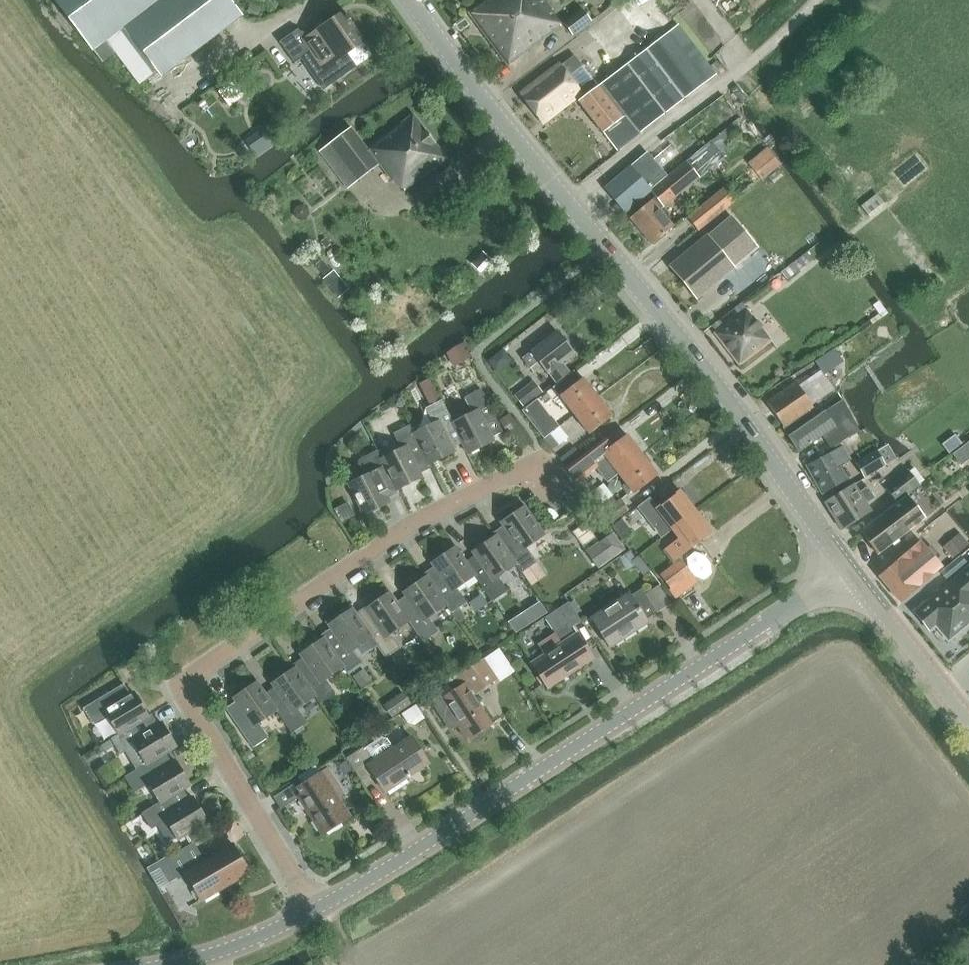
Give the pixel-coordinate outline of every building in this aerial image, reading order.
[(93,51),(94,50),(102,62),(114,53),(139,86),(157,72),(161,77),(243,16),(231,0),(55,0),(93,51)] [(468,14),(507,66),(559,27),(547,11),(549,10),(542,0),(486,0),(468,14)] [(582,8),(563,22),(574,37),(593,23),(582,8)] [(342,14),(304,40),(297,30),(278,42),(293,64),(301,59),(322,90),(354,69),(345,56),(363,44),(342,14)] [(726,38),(742,56),(750,48),(734,31),(726,38)] [(587,95),(578,101),(615,151),(706,82),(669,33),(626,66),(600,85),(587,95)] [(563,64),(521,95),(540,121),(574,96),(578,101),(587,95),(600,85),(595,79),(582,89),(571,74),(584,64),(576,54),(563,64)] [(230,77),(214,89),(225,103),(240,91),(230,77)] [(404,190),(445,159),(413,115),(364,152),(348,130),(320,151),(347,188),(379,164),(392,182),(396,179),(404,190)] [(246,141),(257,156),(276,143),(265,128),(246,141)] [(709,141),(686,160),(699,177),(722,158),(709,141)] [(647,153),(604,188),(624,212),(650,190),(667,176),(647,153)] [(774,155),(754,171),(760,179),(780,163),(774,155)] [(655,196),(630,217),(652,244),(675,224),(661,208),(699,177),(686,160),(667,176),(650,190),(655,196)] [(698,230),(734,202),(724,188),(688,217),(698,230)] [(877,194),(861,206),(870,217),(885,205),(877,194)] [(730,219),(670,268),(696,300),(755,251),(730,219)] [(484,251),(473,263),(482,271),(492,259),(484,251)] [(319,256),(312,261),(323,275),(330,270),(319,256)] [(793,263),(781,272),(787,280),(799,270),(793,263)] [(341,280),(331,288),(339,297),(348,290),(341,280)] [(770,341),(745,310),(715,334),(739,365),(770,341)] [(558,331),(523,357),(532,368),(535,372),(543,366),(548,373),(549,372),(556,381),(569,372),(562,362),(574,352),(558,331)] [(455,348),(446,354),(452,367),(472,359),(465,343),(455,348)] [(574,414),(596,397),(582,378),(559,395),(574,414)] [(535,383),(516,398),(524,408),(543,394),(535,383)] [(796,383),(767,402),(785,429),(784,430),(799,452),(823,436),(829,447),(858,430),(844,400),(814,417),(810,411),(813,409),(796,383)] [(435,389),(427,392),(433,403),(440,399),(435,389)] [(469,414),(451,423),(461,442),(466,454),(494,440),(492,436),(500,432),(479,390),(462,399),(469,414)] [(596,397),(574,414),(588,433),(611,416),(596,397)] [(451,447),(461,442),(451,423),(440,400),(423,409),(431,424),(411,434),(427,464),(453,451),(451,447)] [(542,423),(551,434),(560,426),(551,416),(542,423)] [(399,448),(378,458),(394,488),(420,476),(419,472),(428,467),(427,464),(411,434),(407,426),(392,433),(399,448)] [(568,437),(560,426),(551,434),(559,444),(568,437)] [(955,434),(942,444),(949,453),(962,443),(955,434)] [(627,435),(604,452),(619,472),(642,455),(627,435)] [(952,454),(960,464),(968,458),(968,441),(952,454)] [(843,444),(805,468),(822,494),(847,479),(838,466),(851,458),(843,444)] [(358,479),(347,484),(362,514),(389,502),(386,497),(396,493),(394,488),(378,458),(374,450),(359,457),(356,461),(356,476),(358,479)] [(864,467),(859,470),(864,478),(884,465),(875,451),(875,450),(859,459),(864,467)] [(574,478),(592,465),(583,454),(566,467),(574,478)] [(657,475),(642,455),(619,472),(626,482),(621,486),(628,494),(632,490),(634,493),(657,475)] [(920,485),(909,470),(886,487),(897,502),(920,485)] [(595,490),(604,484),(596,474),(587,480),(595,490)] [(661,499),(674,489),(668,482),(656,491),(661,499)] [(617,501),(604,484),(595,490),(598,495),(593,498),(612,523),(629,510),(621,499),(617,501)] [(864,504),(874,498),(868,488),(858,495),(852,486),(825,503),(842,530),(870,513),(864,504)] [(681,490),(657,509),(650,499),(639,508),(655,528),(665,520),(672,530),(697,511),(681,490)] [(859,534),(877,556),(924,520),(907,498),(859,534)] [(494,531),(496,534),(515,563),(520,571),(534,561),(523,545),(541,533),(523,506),(499,523),(501,526),(494,531)] [(712,531),(697,511),(672,530),(680,539),(664,552),(676,567),(662,578),(673,591),(670,594),(675,601),(699,582),(679,557),(712,531)] [(623,519),(614,527),(623,539),(633,532),(623,519)] [(598,568),(625,549),(613,532),(599,542),(604,549),(591,558),(598,568)] [(957,533),(943,545),(952,555),(966,543),(957,533)] [(497,576),(515,563),(496,534),(470,552),(472,555),(464,562),(474,575),(491,600),(506,589),(497,576)] [(926,571),(937,563),(921,544),(879,579),(899,603),(931,577),(926,571)] [(455,588),(474,575),(464,562),(454,547),(430,563),(433,566),(424,572),(444,603),(450,612),(457,607),(464,602),(455,588)] [(630,550),(620,557),(627,567),(637,560),(636,558),(630,550)] [(968,566),(968,565),(961,555),(941,572),(950,583),(968,566)] [(534,561),(520,571),(530,585),(544,576),(534,561)] [(914,612),(930,631),(936,626),(949,641),(968,624),(968,566),(914,612)] [(427,615),(444,603),(424,572),(423,573),(426,576),(402,592),(404,595),(396,601),(408,620),(422,640),(437,630),(427,615)] [(646,619),(657,612),(642,588),(630,596),(629,593),(594,615),(603,629),(600,631),(610,646),(648,622),(646,619)] [(367,612),(357,618),(370,636),(376,645),(385,658),(400,647),(391,632),(408,620),(396,601),(395,601),(389,591),(364,608),(367,612)] [(561,643),(531,663),(548,687),(593,657),(577,633),(575,635),(570,628),(581,621),(568,601),(543,617),(561,643)] [(457,607),(450,612),(457,623),(464,618),(457,607)] [(322,633),(321,633),(323,635),(343,665),(348,673),(360,665),(362,664),(358,658),(376,645),(370,636),(357,618),(351,608),(341,616),(339,613),(325,622),(329,628),(322,633)] [(515,615),(509,619),(513,625),(519,621),(515,615)] [(301,656),(291,662),(293,665),(314,696),(320,703),(335,693),(324,678),(343,665),(323,635),(298,652),(301,656)] [(471,694),(494,679),(481,659),(448,681),(454,690),(432,704),(445,724),(456,717),(469,736),(471,734),(474,738),(489,728),(487,724),(490,722),(471,694)] [(296,708),(314,696),(293,665),(269,681),(272,685),(264,691),(276,709),(290,734),(307,723),(296,708)] [(364,669),(354,676),(362,688),(372,681),(364,669)] [(256,722),(276,709),(264,691),(263,691),(256,680),(244,688),(242,686),(238,685),(231,690),(230,694),(232,696),(231,697),(235,702),(225,709),(251,749),(267,738),(256,722)] [(124,683),(83,708),(92,724),(109,714),(120,733),(149,715),(134,690),(130,692),(124,683)] [(384,698),(388,710),(410,704),(406,691),(384,698)] [(120,733),(112,738),(121,754),(126,751),(129,749),(132,754),(131,761),(137,770),(166,752),(175,746),(160,721),(157,723),(151,714),(149,715),(120,733)] [(407,771),(425,760),(409,736),(393,747),(387,738),(381,737),(366,747),(364,744),(344,757),(360,781),(372,773),(384,790),(409,774),(407,771)] [(110,739),(102,744),(106,751),(115,745),(111,738),(110,739)] [(251,760),(256,757),(250,749),(245,753),(251,760)] [(137,770),(125,777),(134,792),(150,783),(161,801),(183,788),(189,784),(174,758),(171,760),(166,752),(137,770)] [(299,781),(273,798),(279,807),(298,795),(322,832),(348,815),(336,797),(344,792),(328,768),(320,772),(319,773),(302,784),(300,780),(299,781)] [(161,801),(142,813),(152,829),(167,821),(178,839),(208,822),(192,795),(188,797),(183,788),(161,801)] [(188,834),(190,838),(202,830),(200,826),(188,834)] [(193,842),(168,857),(180,876),(186,873),(201,898),(249,870),(234,845),(204,862),(193,842)]
